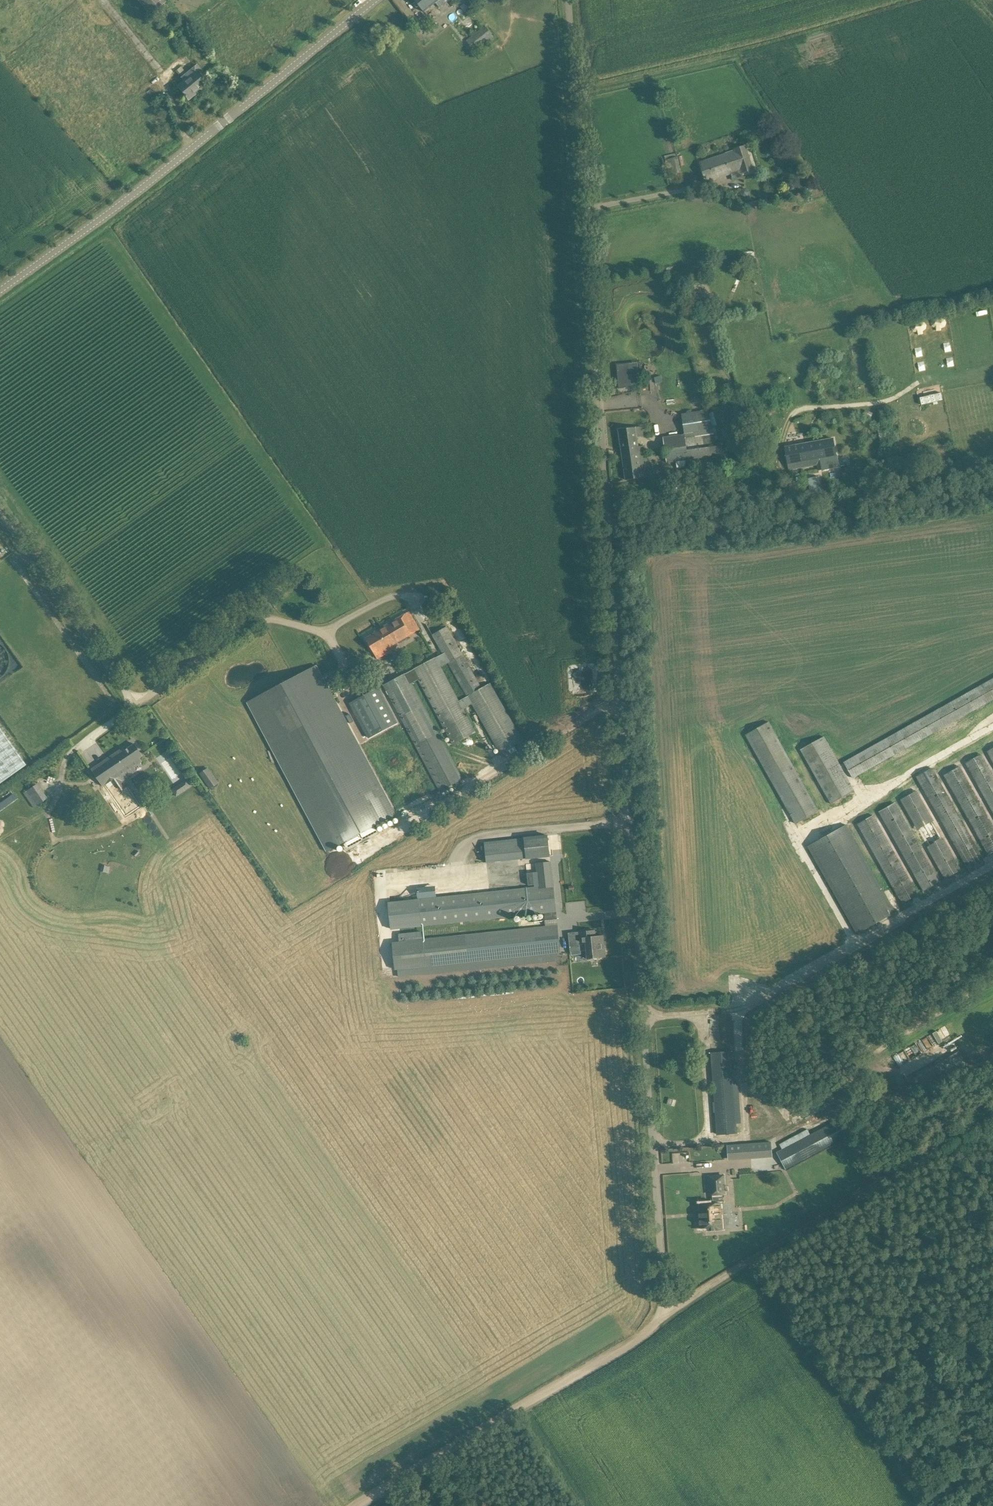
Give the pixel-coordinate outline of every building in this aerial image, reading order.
[(149,15),(166,1),(165,0),(138,0),(149,15)] [(424,12),(436,3),(439,8),(449,0),(415,0),(424,12)] [(466,41),(475,52),(494,37),(485,26),(466,41)] [(451,42),(457,38),(449,28),(444,32),(451,42)] [(92,55),(98,63),(105,59),(99,50),(92,55)] [(181,66),(176,71),(181,78),(184,81),(177,86),(184,95),(185,97),(186,96),(188,100),(189,99),(188,98),(198,90),(199,91),(205,86),(199,78),(204,74),(197,65),(187,73),(181,66)] [(742,171),(743,173),(754,170),(747,145),(734,148),(735,151),(741,171),(742,171)] [(699,162),(705,182),(741,171),(735,151),(699,162)] [(679,158),(670,158),(672,177),(680,177),(679,158)] [(755,423),(756,431),(770,429),(769,420),(755,423)] [(793,421),(794,431),(810,429),(809,420),(793,421)] [(644,446),(638,447),(637,437),(644,436),(643,426),(619,430),(623,456),(645,453),(644,446)] [(885,427),(878,428),(880,444),(887,443),(885,427)] [(663,437),(665,450),(716,443),(713,430),(663,437)] [(837,455),(835,449),(834,439),(785,448),(789,470),(818,464),(819,470),(825,469),(823,458),(837,455)] [(719,455),(716,443),(665,450),(667,462),(719,455)] [(622,456),(626,480),(649,477),(645,453),(623,456),(622,456)] [(375,632),(376,634),(367,639),(378,658),(396,648),(394,645),(420,629),(409,611),(375,632)] [(482,688),(451,636),(446,627),(439,631),(432,634),(436,641),(443,653),(436,657),(441,666),(449,663),(468,696),(459,701),(441,666),(436,657),(413,669),(406,673),(383,685),(440,791),(463,779),(438,731),(412,683),(419,680),(453,744),(476,732),(463,708),(472,704),(500,753),(517,744),(520,750),(527,746),(491,683),(482,688)] [(11,658),(0,645),(0,676),(5,672),(11,658)] [(294,677),(248,701),(327,851),(342,843),(345,849),(379,831),(376,825),(395,815),(393,812),(360,749),(316,666),(294,677)] [(992,701),(992,680),(842,759),(851,776),(992,701)] [(378,688),(350,703),(369,738),(397,723),(378,688)] [(770,720),(746,733),(793,824),(819,810),(794,761),(804,756),(828,804),(854,791),(825,735),(800,748),(796,740),(784,746),(770,720)] [(25,764),(0,729),(0,782),(25,764)] [(118,751),(93,768),(99,777),(104,785),(116,803),(118,806),(125,817),(141,806),(125,782),(121,776),(127,772),(134,768),(134,767),(142,762),(140,758),(143,756),(141,752),(135,744),(126,750),(124,747),(118,751)] [(984,753),(967,760),(992,814),(992,771),(984,753)] [(992,849),(992,829),(962,765),(946,773),(984,853),(992,849)] [(209,788),(218,782),(208,766),(199,772),(209,788)] [(983,862),(934,766),(918,774),(968,870),(983,862)] [(171,789),(176,797),(192,786),(187,779),(171,789)] [(960,870),(918,789),(902,798),(943,879),(960,870)] [(0,802),(0,810),(17,798),(13,792),(0,802)] [(897,801),(881,810),(920,888),(916,891),(917,893),(938,883),(897,801)] [(917,895),(874,814),(858,822),(901,903),(917,895)] [(848,823),(808,843),(850,925),(855,922),(860,930),(894,912),(848,823)] [(550,856),(548,836),(509,840),(511,860),(550,856)] [(485,842),(487,863),(496,862),(494,841),(485,842)] [(454,896),(388,903),(391,929),(464,921),(544,912),(546,927),(466,935),(423,940),(422,932),(422,931),(399,934),(399,942),(393,943),(396,969),(398,968),(399,977),(558,961),(557,954),(557,952),(560,952),(560,947),(551,861),(541,862),(537,863),(539,887),(473,894),(462,895),(454,896)] [(596,936),(595,930),(579,932),(580,944),(586,944),(587,959),(606,957),(603,935),(596,936)] [(980,1000),(992,994),(992,985),(977,993),(980,1000)] [(938,1016),(889,1049),(893,1055),(901,1050),(905,1056),(923,1044),(924,1045),(936,1037),(932,1031),(943,1024),(938,1016)] [(711,1053),(717,1134),(737,1133),(735,1115),(740,1114),(738,1084),(733,1084),(731,1052),(711,1053)] [(807,1129),(779,1143),(782,1149),(776,1151),(785,1168),(846,1137),(838,1120),(810,1134),(807,1129)] [(727,1145),(728,1157),(750,1155),(749,1143),(727,1145)] [(674,1162),(689,1162),(689,1152),(673,1152),(674,1162)] [(700,1205),(701,1211),(699,1211),(700,1227),(708,1226),(708,1230),(717,1229),(725,1229),(725,1228),(717,1229),(716,1215),(721,1215),(720,1204),(723,1204),(723,1193),(725,1193),(724,1175),(709,1177),(710,1190),(712,1190),(715,1190),(715,1193),(713,1193),(713,1192),(712,1192),(713,1204),(700,1205)]
